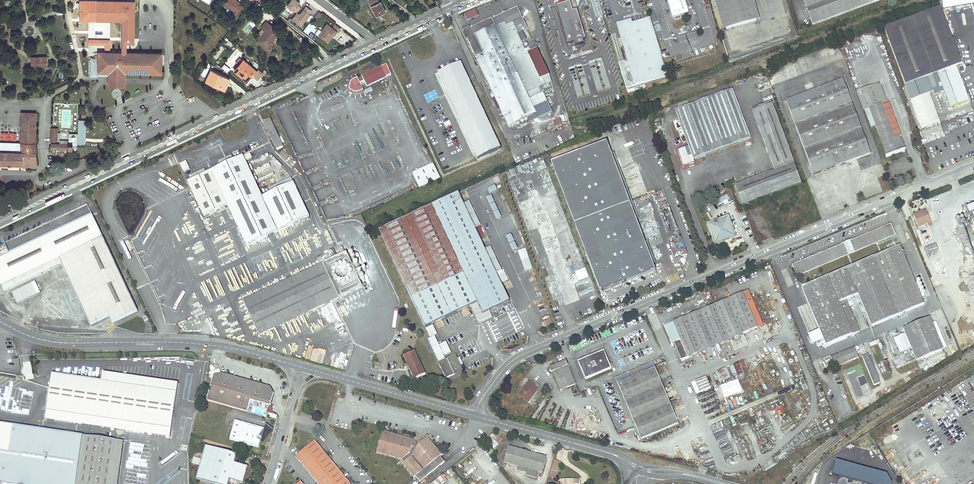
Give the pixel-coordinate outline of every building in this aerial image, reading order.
[(236,0),(222,0),(220,3),(236,14),(242,5),(236,0)] [(287,5),(296,13),(301,7),(298,5),(300,3),(296,0),(291,0),(287,5)] [(374,15),(379,12),(380,15),(385,12),(380,2),(379,2),(378,0),(359,0),(358,0),(361,7),(368,3),(374,15)] [(675,17),(676,20),(682,18),(681,15),(690,13),(686,0),(667,0),(673,18),(675,17)] [(726,29),(756,20),(750,0),(718,0),(726,29)] [(810,18),(813,17),(807,0),(803,0),(810,18)] [(813,17),(810,18),(812,25),(874,1),(875,2),(880,0),(807,0),(813,17)] [(123,20),(122,52),(125,53),(125,43),(133,43),(134,1),(96,1),(96,20),(123,20)] [(572,9),(569,1),(557,4),(569,42),(575,40),(576,44),(583,42),(582,38),(585,37),(576,9),(573,10),(572,9)] [(916,28),(944,18),(940,6),(912,17),(916,28)] [(296,13),(292,19),(301,26),(310,15),(309,14),(311,10),(306,7),(299,15),(296,13)] [(471,28),(464,32),(503,118),(510,115),(514,124),(536,114),(533,109),(547,102),(539,87),(541,86),(541,85),(544,84),(542,80),(544,85),(551,82),(548,77),(549,76),(536,50),(531,52),(526,54),(524,50),(523,47),(520,42),(519,39),(517,34),(521,32),(527,29),(517,7),(502,14),(505,21),(474,35),(471,28)] [(467,20),(478,15),(476,9),(464,14),(467,20)] [(502,14),(471,28),(474,35),(505,21),(502,14)] [(912,17),(883,27),(905,84),(927,76),(929,80),(935,77),(916,28),(912,17)] [(916,28),(935,77),(938,76),(950,107),(968,100),(955,65),(961,63),(944,18),(916,28)] [(631,23),(625,25),(627,33),(629,40),(622,42),(628,61),(629,66),(619,69),(625,88),(667,76),(650,19),(643,21),(632,24),(631,23)] [(273,42),(272,41),(271,40),(272,38),(273,39),(279,32),(271,25),(270,25),(266,21),(261,27),(262,29),(265,31),(258,40),(257,41),(267,50),(273,42)] [(631,21),(617,25),(620,35),(627,33),(625,25),(631,23),(631,21)] [(336,31),(337,31),(338,32),(340,29),(335,24),(332,28),(327,24),(321,31),(318,35),(325,40),(330,34),(331,36),(333,34),(333,35),(336,31)] [(265,31),(262,29),(255,37),(258,40),(265,31)] [(331,36),(330,34),(325,40),(327,42),(333,35),(333,34),(331,36)] [(98,58),(97,72),(108,72),(108,76),(108,77),(125,77),(125,72),(161,73),(161,53),(125,53),(122,52),(98,52),(98,58)] [(46,67),(46,57),(31,57),(31,68),(46,67)] [(97,72),(98,58),(90,58),(90,77),(97,77),(97,76),(97,72)] [(234,70),(240,75),(245,79),(250,74),(252,76),(252,75),(256,70),(243,60),(234,70)] [(478,160),(500,149),(460,63),(438,74),(478,160)] [(227,72),(230,68),(224,64),(221,67),(227,72)] [(351,82),(349,87),(350,89),(356,92),(359,91),(363,90),(361,86),(366,84),(367,86),(391,74),(386,64),(362,75),(364,80),(360,82),(358,77),(353,79),(351,82)] [(256,70),(252,75),(257,80),(263,73),(258,68),(256,70)] [(217,86),(217,85),(225,89),(229,79),(211,71),(206,81),(217,86)] [(125,77),(108,77),(108,85),(125,85),(125,77)] [(813,174),(870,153),(842,79),(786,100),(813,174)] [(885,102),(879,83),(874,85),(881,103),(885,102)] [(874,85),(856,91),(863,110),(865,109),(872,128),(876,126),(887,155),(904,149),(899,136),(901,136),(888,101),(885,102),(881,103),(874,85)] [(686,142),(687,145),(688,147),(677,151),(683,168),(694,163),(693,160),(750,139),(732,90),(675,112),(682,129),(678,131),(682,143),(686,142)] [(929,92),(910,99),(921,129),(940,122),(929,92)] [(735,186),(738,196),(742,205),(801,183),(771,104),(752,111),(774,171),(735,186)] [(22,165),(36,165),(34,144),(35,114),(21,113),(20,144),(0,143),(0,165),(22,165)] [(555,126),(562,124),(560,118),(553,121),(555,126)] [(277,150),(283,147),(278,136),(270,120),(264,123),(277,150)] [(69,133),(68,145),(73,145),(85,146),(86,121),(79,121),(78,134),(69,133)] [(278,136),(283,147),(286,146),(281,135),(278,136)] [(587,258),(642,236),(606,141),(550,162),(587,258)] [(243,156),(188,182),(204,216),(227,205),(235,222),(246,247),(248,246),(271,235),(309,217),(302,202),(293,183),(262,197),(243,156)] [(183,172),(190,168),(186,160),(179,163),(183,172)] [(433,164),(412,174),(419,188),(439,178),(433,164)] [(488,188),(491,193),(497,190),(495,185),(488,188)] [(510,302),(459,193),(379,231),(425,328),(471,306),(479,323),(492,317),(489,311),(510,302)] [(727,194),(716,200),(718,204),(729,197),(727,194)] [(492,195),(487,196),(495,220),(501,218),(492,195)] [(728,199),(717,205),(719,208),(730,202),(728,199)] [(0,286),(67,254),(70,261),(99,321),(109,316),(112,323),(138,311),(91,214),(87,206),(4,245),(5,246),(0,248),(0,285),(0,286)] [(925,210),(913,215),(918,227),(927,224),(928,227),(932,225),(925,210)] [(727,218),(718,222),(708,225),(716,244),(735,237),(727,218)] [(894,235),(890,224),(792,266),(796,276),(894,235)] [(509,243),(514,241),(511,234),(506,236),(509,243)] [(642,236),(587,258),(599,291),(655,270),(642,236)] [(897,241),(889,245),(891,250),(899,246),(897,241)] [(935,244),(924,248),(926,254),(938,249),(935,244)] [(858,295),(865,310),(871,326),(924,304),(899,246),(891,250),(801,288),(805,296),(826,346),(860,331),(846,300),(858,295)] [(525,270),(532,268),(526,248),(518,250),(525,270)] [(243,301),(259,335),(299,317),(362,288),(346,253),(320,266),(243,301)] [(67,254),(0,286),(4,293),(62,265),(90,325),(99,321),(70,261),(67,254)] [(17,302),(40,292),(35,281),(12,291),(17,302)] [(755,308),(748,291),(673,322),(680,340),(679,340),(672,323),(665,325),(672,343),(673,342),(680,360),(756,328),(749,310),(755,308)] [(825,346),(804,296),(800,298),(812,327),(805,330),(814,351),(825,346)] [(756,328),(762,326),(755,308),(749,310),(756,328)] [(916,360),(929,355),(943,349),(937,335),(943,332),(936,315),(903,328),(916,360)] [(631,339),(608,348),(613,361),(634,353),(648,347),(643,334),(634,338),(637,343),(631,346),(630,345),(633,343),(631,339)] [(858,357),(856,353),(854,348),(831,357),(835,367),(858,357)] [(410,368),(409,368),(414,379),(425,374),(414,352),(404,356),(408,366),(409,366),(410,368)] [(604,352),(578,362),(585,380),(611,370),(604,352)] [(879,383),(873,368),(868,354),(862,357),(873,385),(879,383)] [(462,371),(455,355),(438,363),(445,378),(462,371)] [(551,372),(552,372),(560,391),(575,384),(566,361),(549,368),(549,369),(549,371),(550,371),(550,372),(551,372)] [(739,362),(732,365),(737,377),(744,374),(739,362)] [(678,424),(652,363),(615,378),(641,440),(678,424)] [(730,378),(726,368),(715,372),(719,382),(730,378)] [(270,385),(247,379),(223,372),(214,374),(207,399),(247,410),(251,398),(271,404),(274,393),(270,385)] [(171,439),(179,384),(103,373),(102,381),(52,374),(45,420),(171,439)] [(707,376),(692,381),(695,393),(710,388),(707,376)] [(528,402),(537,390),(528,382),(518,395),(528,402)] [(723,390),(734,386),(732,382),(722,386),(723,390)] [(236,419),(230,438),(259,446),(261,439),(258,437),(261,433),(264,429),(265,427),(236,419)] [(118,442),(83,437),(83,436),(0,423),(0,483),(112,483),(118,442)] [(444,462),(442,459),(439,456),(441,454),(427,437),(421,442),(419,444),(413,442),(413,440),(383,431),(377,452),(402,460),(404,462),(402,464),(414,477),(416,476),(420,481),(444,462)] [(315,441),(295,457),(318,483),(350,483),(315,441)] [(206,445),(196,478),(218,483),(229,483),(230,479),(244,482),(248,465),(235,462),(237,454),(206,445)] [(509,465),(511,466),(512,464),(517,466),(517,468),(520,469),(521,467),(527,469),(526,473),(526,475),(536,478),(538,472),(541,473),(546,457),(508,447),(504,462),(509,464),(509,465)] [(192,463),(199,465),(201,459),(194,457),(192,463)] [(555,479),(561,462),(555,460),(549,476),(555,479)] [(836,460),(832,473),(840,475),(838,483),(891,483),(892,482),(887,473),(836,460)]
